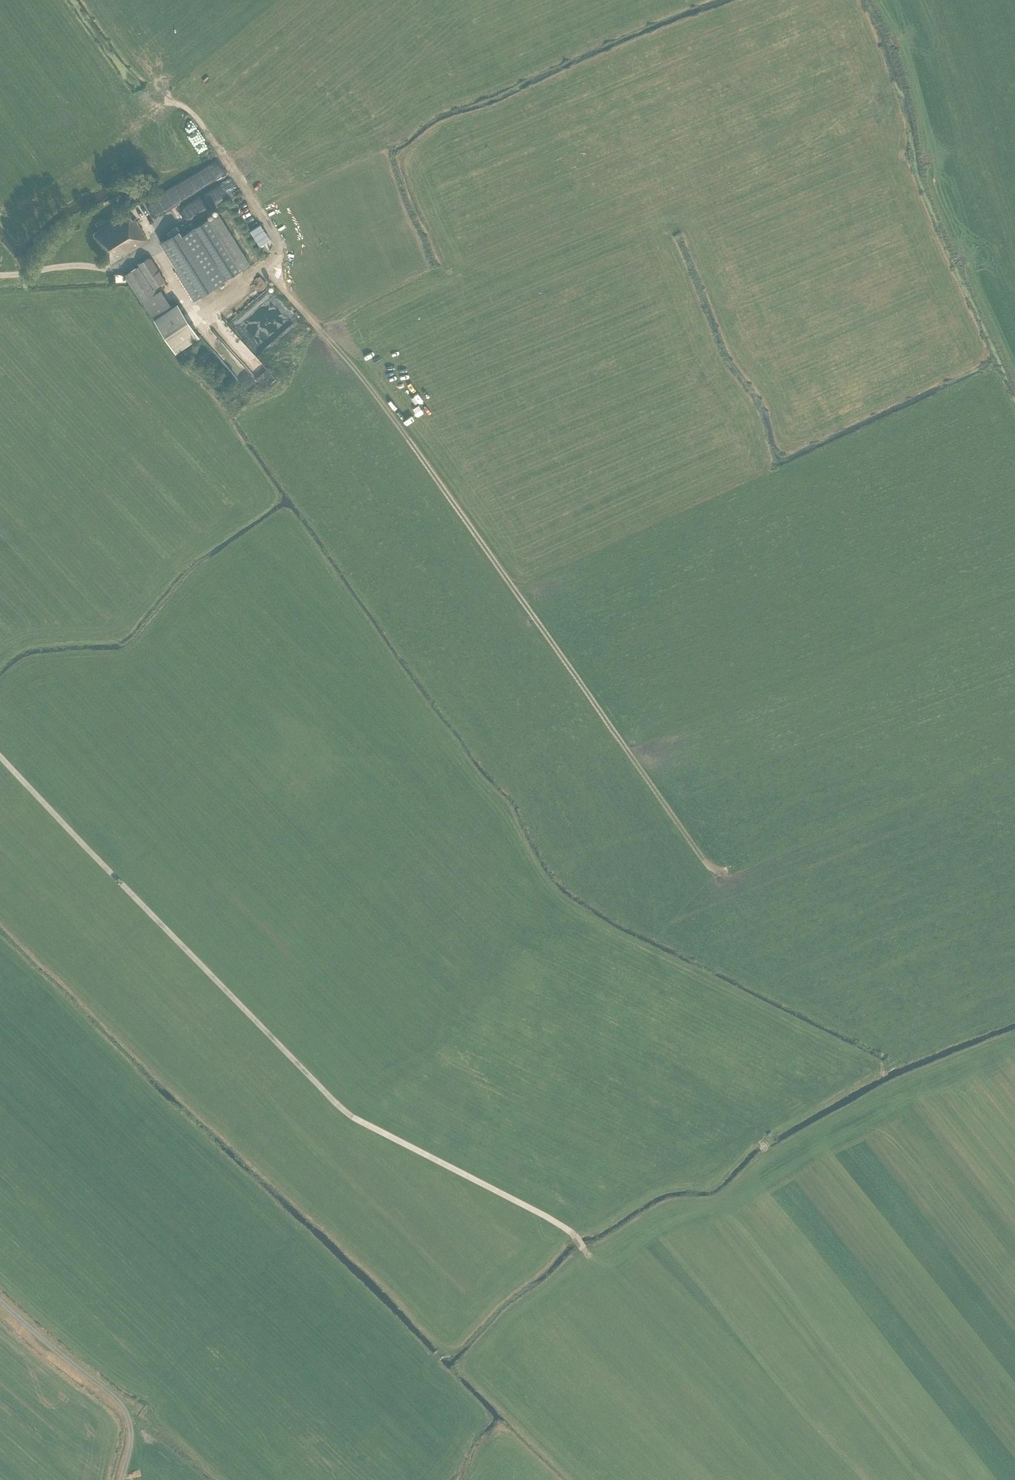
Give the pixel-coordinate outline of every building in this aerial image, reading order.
[(132,218),(128,211),(93,233),(112,263),(148,240),(134,217),(132,218)] [(182,234),(176,225),(167,231),(169,235),(160,241),(163,246),(195,298),(240,270),(250,263),(218,212),(208,218),(182,234)] [(261,245),(270,239),(261,226),(252,231),(261,245)] [(161,288),(160,289),(157,285),(166,280),(150,255),(138,263),(139,265),(125,274),(142,301),(143,300),(154,317),(176,351),(199,335),(178,301),(172,305),(161,288)] [(212,327),(207,331),(213,338),(218,333),(212,327)] [(228,365),(250,390),(261,381),(266,386),(277,376),(255,351),(243,362),(239,356),(228,365)]
